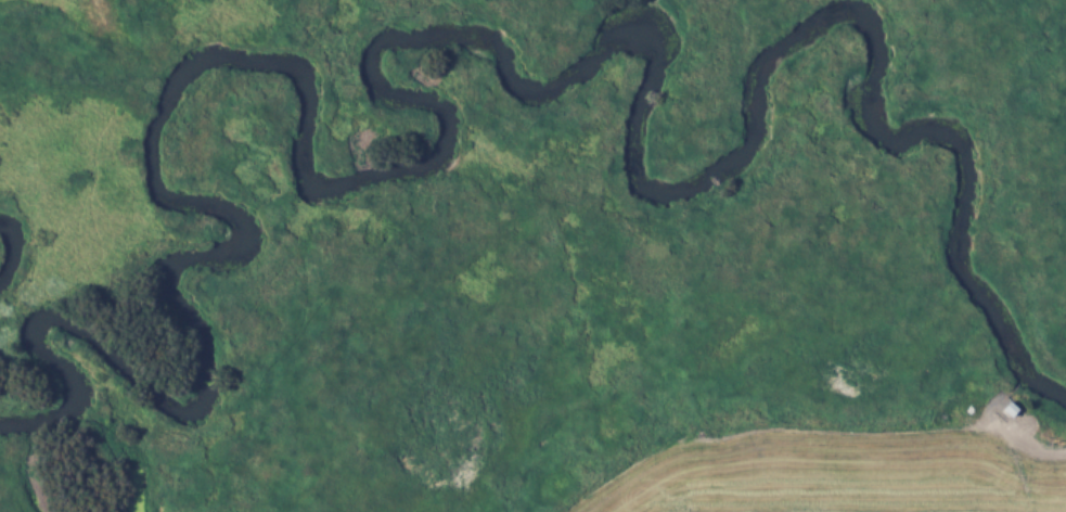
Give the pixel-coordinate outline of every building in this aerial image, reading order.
[(1017,408),(1008,401),(1002,408),(1011,416),(1017,408)]
